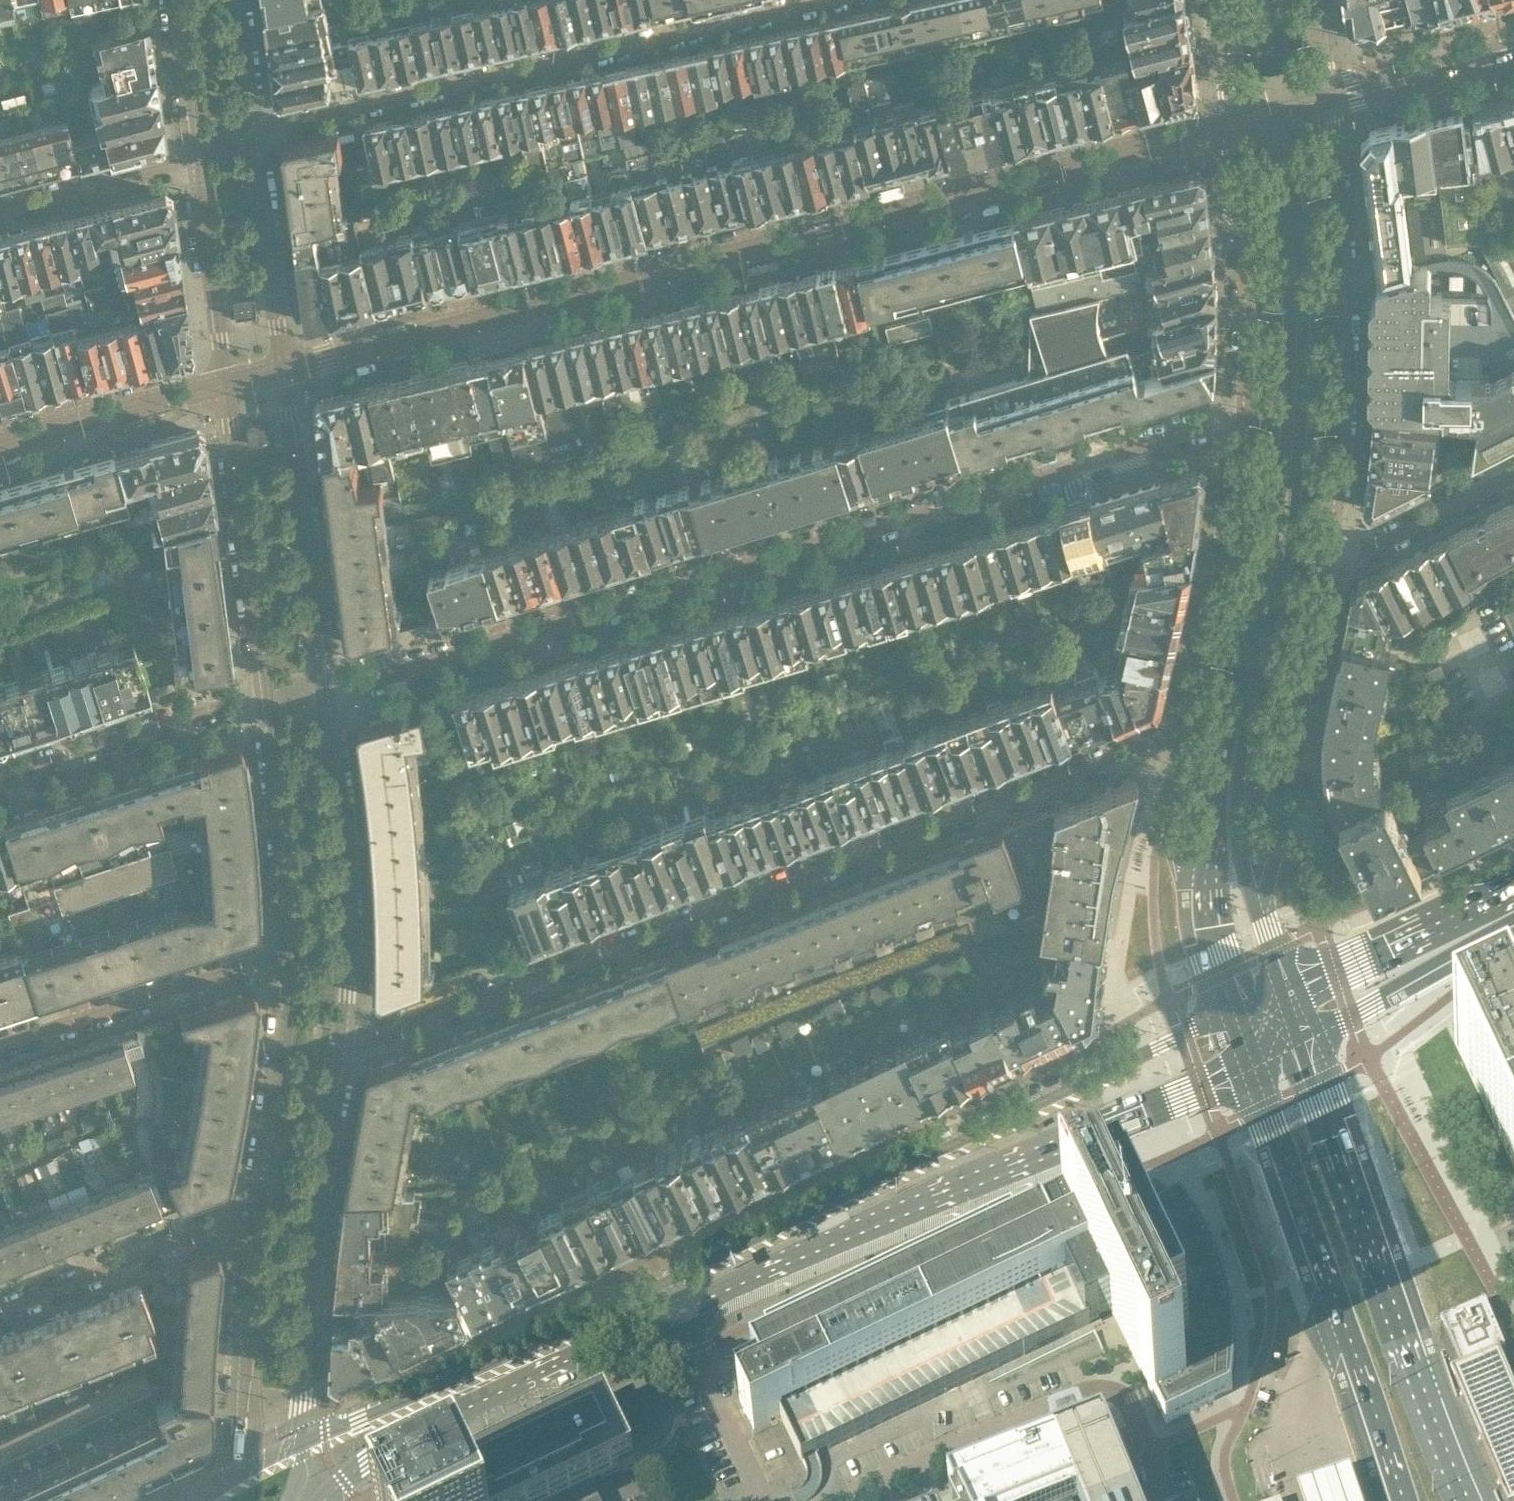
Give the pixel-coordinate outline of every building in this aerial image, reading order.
[(14,14),(11,0),(0,0),(0,17),(14,14)] [(41,9),(68,3),(68,0),(39,0),(41,9)] [(266,13),(323,0),(264,0),(266,13)] [(328,23),(323,0),(266,13),(269,36),(328,23)] [(492,5),(502,50),(522,45),(512,0),(491,0),(492,5)] [(522,45),(541,41),(531,0),(512,0),(522,45)] [(541,41),(560,37),(551,0),(531,0),(541,41)] [(571,0),(551,0),(560,37),(579,32),(571,0)] [(591,0),(571,0),(579,32),(598,28),(591,0)] [(598,28),(617,24),(611,0),(591,0),(598,28)] [(617,24),(636,19),(632,0),(611,0),(617,24)] [(636,19),(655,15),(651,0),(632,0),(636,19)] [(657,15),(693,7),(692,0),(654,0),(657,15)] [(930,0),(919,0),(912,2),(921,45),(940,41),(930,0)] [(950,0),(930,0),(940,41),(958,37),(950,0)] [(969,0),(950,0),(958,37),(976,32),(969,0)] [(988,0),(969,0),(976,32),(994,28),(988,0)] [(1007,0),(988,0),(994,28),(1012,24),(1007,0)] [(1026,0),(1007,0),(1012,24),(1030,20),(1026,0)] [(1045,0),(1026,0),(1030,20),(1049,16),(1045,0)] [(1064,0),(1045,0),(1049,16),(1067,12),(1064,0)] [(1083,0),(1064,0),(1067,12),(1085,8),(1083,0)] [(1102,0),(1083,0),(1085,8),(1103,4),(1102,0)] [(1112,14),(1116,13),(1135,8),(1138,7),(1166,0),(1109,0),(1112,14)] [(1185,0),(1166,0),(1138,7),(1135,8),(1116,13),(1122,40),(1125,40),(1130,61),(1149,56),(1160,53),(1192,45),(1185,0)] [(1382,8),(1387,6),(1386,0),(1345,0),(1348,31),(1355,29),(1356,35),(1371,32),(1369,26),(1386,22),(1382,8)] [(1440,0),(1396,0),(1400,18),(1442,8),(1440,0)] [(1468,0),(1440,0),(1442,8),(1454,5),(1458,7),(1464,6),(1466,2),(1468,2),(1468,0)] [(921,45),(912,2),(894,6),(903,49),(921,45)] [(502,50),(492,5),(473,9),(484,54),(502,50)] [(903,49),(894,6),(875,10),(885,53),(903,49)] [(484,54),(473,9),(453,14),(463,59),(484,54)] [(885,53),(875,10),(857,14),(867,57),(885,53)] [(453,14),(432,19),(443,63),(463,59),(453,14)] [(867,57),(857,14),(838,18),(848,61),(867,57)] [(837,18),(820,22),(829,64),(847,60),(837,18)] [(432,19),(411,23),(422,68),(443,63),(432,19)] [(94,49),(97,60),(151,46),(148,22),(96,35),(99,48),(94,49)] [(820,22),(802,26),(811,68),(829,64),(820,22)] [(333,43),(328,23),(269,36),(272,57),(325,45),(333,43)] [(422,68),(411,23),(391,28),(401,73),(422,68)] [(802,26),(783,30),(792,72),(811,68),(802,26)] [(391,28),(370,33),(380,78),(401,73),(391,28)] [(783,30),(764,35),(774,77),(792,72),(783,30)] [(380,78),(370,33),(350,37),(350,40),(355,60),(360,83),(380,78)] [(764,35),(746,39),(755,81),(774,77),(764,35)] [(746,39),(727,43),(736,85),(755,81),(746,39)] [(355,60),(350,40),(333,43),(325,45),(272,57),(274,78),(325,67),(355,60)] [(1142,109),(1129,61),(1130,61),(1125,40),(1122,40),(1098,46),(1102,62),(1116,116),(1142,109)] [(736,85),(727,43),(709,47),(718,89),(736,85)] [(1192,45),(1160,53),(1162,62),(1157,63),(1167,103),(1194,96),(1198,89),(1192,45)] [(151,46),(97,60),(100,72),(105,71),(108,82),(154,70),(151,46)] [(709,47),(688,52),(699,99),(719,95),(718,89),(709,47)] [(688,52),(668,57),(679,104),(699,99),(688,52)] [(1167,103),(1157,63),(1162,62),(1160,53),(1130,61),(1129,61),(1142,109),(1167,103)] [(668,57),(648,61),(659,108),(679,104),(668,57)] [(1089,60),(1087,61),(1080,63),(1095,121),(1116,116),(1102,62),(1090,65),(1089,60)] [(648,61),(628,66),(639,113),(659,108),(648,61)] [(1080,63),(1058,68),(1073,127),(1095,121),(1080,63)] [(639,113),(628,66),(607,71),(623,143),(635,140),(629,115),(639,113)] [(325,67),(274,78),(277,94),(283,99),(331,89),(325,67)] [(932,163),(919,113),(917,105),(907,68),(887,73),(897,110),(898,114),(912,168),(932,163)] [(1058,68),(1036,74),(1051,132),(1073,127),(1058,68)] [(154,70),(108,82),(89,87),(92,96),(88,96),(92,110),(157,93),(154,70)] [(623,143),(607,71),(586,75),(602,148),(623,143)] [(912,168),(898,114),(897,110),(887,73),(867,79),(876,115),(877,119),(892,173),(912,168)] [(1036,74),(1015,79),(1030,138),(1051,132),(1036,74)] [(602,148),(586,75),(569,79),(578,120),(585,152),(602,148)] [(578,120),(569,79),(549,83),(559,125),(578,120)] [(892,173),(877,119),(876,115),(867,79),(846,84),(856,122),(858,128),(871,178),(892,173)] [(1015,79),(993,85),(1008,143),(1030,138),(1015,79)] [(559,125),(549,83),(530,88),(540,129),(559,125)] [(1008,143),(993,85),(992,83),(983,85),(986,95),(976,97),(990,148),(1008,143)] [(540,129),(530,88),(514,91),(524,136),(532,168),(544,165),(548,164),(540,129)] [(967,100),(966,95),(964,90),(956,93),(971,153),(990,148),(976,97),(967,100)] [(23,91),(0,98),(3,108),(26,102),(23,91)] [(514,91),(495,96),(504,141),(524,136),(514,91)] [(157,93),(92,110),(95,120),(101,118),(104,132),(161,117),(157,93)] [(949,95),(950,99),(951,104),(942,106),(940,107),(953,157),(971,153),(956,93),(949,95)] [(1504,97),(1513,140),(1513,94),(1504,97)] [(495,96),(474,101),(484,145),(504,141),(495,96)] [(1472,141),(1476,169),(1478,169),(1480,181),(1495,177),(1507,232),(1513,230),(1513,140),(1504,97),(1501,98),(1502,99),(1483,104),(1483,103),(1473,106),(1477,140),(1472,141)] [(474,101),(452,105),(462,150),(484,145),(474,101)] [(452,105),(431,110),(442,155),(462,150),(452,105)] [(1439,190),(1440,190),(1445,242),(1483,238),(1476,169),(1472,141),(1468,105),(1430,114),(1437,179),(1439,190)] [(940,107),(934,108),(919,113),(932,163),(953,157),(940,107)] [(789,199),(777,149),(769,120),(766,108),(746,113),(747,119),(749,125),(756,153),(769,204),(789,199)] [(431,110),(409,115),(420,160),(442,155),(431,110)] [(1437,179),(1430,114),(1395,122),(1402,182),(1414,181),(1416,198),(1436,195),(1434,179),(1437,179)] [(409,115),(388,120),(398,165),(420,160),(409,115)] [(161,117),(104,132),(109,155),(158,142),(163,135),(161,117)] [(65,118),(48,123),(60,168),(77,163),(71,140),(65,118)] [(756,153),(749,125),(747,119),(727,124),(728,129),(736,158),(749,209),(769,204),(756,153)] [(388,120),(367,124),(377,170),(398,165),(388,120)] [(1394,124),(1371,129),(1362,141),(1372,226),(1406,222),(1402,182),(1395,122),(1393,122),(1394,124)] [(48,123),(31,127),(42,172),(60,168),(48,123)] [(31,127),(13,132),(25,177),(42,172),(31,127)] [(858,128),(838,133),(850,183),(871,178),(858,128)] [(342,220),(333,163),(333,158),(345,155),(339,131),(288,142),(286,142),(286,143),(285,144),(284,145),(284,146),(284,147),(284,148),(284,149),(295,232),(330,223),(342,220)] [(724,216),(711,165),(709,159),(703,135),(702,131),(677,137),(678,141),(684,165),(699,222),(724,216)] [(0,135),(0,153),(7,181),(25,177),(13,132),(0,135)] [(104,132),(71,140),(77,163),(109,155),(104,132)] [(838,133),(817,138),(830,189),(850,183),(838,133)] [(817,138),(797,143),(810,194),(830,189),(817,138)] [(699,222),(684,165),(678,141),(652,147),(659,172),(674,229),(699,222)] [(797,143),(777,149),(789,199),(810,194),(797,143)] [(674,229),(659,172),(652,147),(627,153),(629,159),(648,235),(674,229)] [(608,245),(595,195),(584,154),(564,160),(572,190),(587,251),(608,245)] [(749,209),(736,158),(721,162),(719,157),(709,159),(711,165),(724,216),(749,209)] [(648,235),(635,185),(634,178),(629,159),(608,164),(613,185),(615,190),(628,240),(648,235)] [(564,160),(548,164),(544,165),(552,196),(554,205),(567,256),(587,251),(572,190),(564,160)] [(1199,172),(1165,180),(1171,203),(1207,194),(1205,176),(1199,172)] [(499,202),(495,187),(493,178),(473,183),(479,207),(481,214),(501,209),(499,202)] [(1165,180),(1140,187),(1148,216),(1154,215),(1158,214),(1156,206),(1171,203),(1165,180)] [(463,229),(483,223),(482,219),(481,214),(479,207),(473,183),(453,189),(461,224),(463,229)] [(533,265),(520,213),(512,215),(504,184),(495,187),(499,202),(501,209),(516,269),(533,265)] [(601,193),(595,195),(608,245),(628,240),(615,190),(613,185),(600,188),(601,193)] [(1148,216),(1140,187),(1117,192),(1125,222),(1148,216)] [(164,190),(112,203),(117,225),(173,212),(171,194),(164,190)] [(1139,278),(1137,272),(1125,222),(1117,192),(1083,201),(1106,292),(1135,285),(1133,280),(1139,278)] [(1207,194),(1171,203),(1156,206),(1158,214),(1154,215),(1160,235),(1210,222),(1207,194)] [(452,285),(438,230),(429,232),(427,225),(420,197),(406,201),(413,229),(414,230),(429,291),(452,285)] [(544,198),(535,201),(550,260),(567,256),(554,205),(546,207),(544,198)] [(550,260),(535,201),(525,203),(528,211),(520,213),(533,265),(550,260)] [(1106,292),(1083,201),(1048,210),(1071,301),(1100,294),(1106,292)] [(112,203),(87,210),(93,235),(118,229),(117,225),(112,203)] [(404,297),(388,237),(381,209),(357,216),(364,248),(379,304),(404,297)] [(481,214),(482,219),(483,223),(496,274),(516,269),(501,209),(481,214)] [(96,245),(93,235),(87,210),(66,215),(77,261),(86,259),(83,248),(96,245)] [(1048,210),(1014,218),(1029,277),(1030,276),(1038,309),(1071,301),(1048,210)] [(117,225),(118,229),(123,249),(176,236),(173,212),(117,225)] [(66,215),(45,221),(57,266),(77,261),(66,215)] [(379,304),(364,248),(357,216),(342,220),(330,223),(338,255),(328,257),(342,313),(348,312),(355,310),(379,304)] [(436,222),(438,230),(452,285),(476,279),(463,229),(461,224),(453,226),(451,218),(436,222)] [(858,259),(872,314),(873,317),(1029,277),(1014,218),(858,259)] [(45,221),(26,226),(38,271),(57,266),(45,221)] [(1213,252),(1210,222),(1160,235),(1167,264),(1213,252)] [(1406,222),(1372,226),(1377,269),(1411,260),(1406,222)] [(338,255),(330,223),(295,232),(307,317),(313,321),(342,313),(328,257),(338,255)] [(483,223),(463,229),(476,279),(496,274),(483,223)] [(26,226),(7,231),(18,276),(22,275),(24,282),(36,279),(34,272),(38,271),(26,226)] [(414,230),(388,237),(404,297),(429,291),(414,230)] [(0,233),(0,282),(19,277),(18,276),(7,231),(0,233)] [(176,236),(123,249),(113,252),(115,261),(121,260),(124,273),(130,272),(179,259),(176,236)] [(1482,246),(1507,294),(1513,291),(1513,238),(1482,246)] [(1154,293),(1215,275),(1213,252),(1167,264),(1137,272),(1139,278),(1133,280),(1135,285),(1137,293),(1150,289),(1154,293)] [(179,259),(130,272),(124,273),(128,291),(135,289),(181,277),(179,259)] [(858,259),(834,265),(849,321),(872,314),(858,259)] [(1368,380),(1368,395),(1376,402),(1436,409),(1451,410),(1471,412),(1477,413),(1472,455),(1503,439),(1504,438),(1513,434),(1513,311),(1504,291),(1488,291),(1487,291),(1442,290),(1430,290),(1430,277),(1430,268),(1430,267),(1430,266),(1430,265),(1429,265),(1429,264),(1428,264),(1427,263),(1426,263),(1425,263),(1378,275),(1377,275),(1377,289),(1370,297),(1370,301),(1370,312),(1376,318),(1369,324),(1369,339),(1375,346),(1369,352),(1369,367),(1375,374),(1368,380)] [(834,265),(818,269),(832,325),(849,321),(834,265)] [(832,325),(818,269),(798,275),(819,357),(838,352),(832,325)] [(819,357),(798,275),(778,280),(795,343),(800,361),(819,357)] [(1215,275),(1154,293),(1157,303),(1153,304),(1157,319),(1216,302),(1215,275)] [(181,277),(135,289),(139,307),(151,303),(184,295),(181,277)] [(795,343),(778,280),(758,285),(773,341),(775,349),(795,343)] [(758,285),(739,290),(754,347),(773,341),(758,285)] [(89,380),(76,332),(64,289),(40,295),(49,324),(66,386),(89,380)] [(719,295),(732,347),(734,352),(754,347),(739,290),(719,295)] [(1108,351),(1104,343),(1102,337),(1100,330),(1099,327),(1099,325),(1098,323),(1098,320),(1098,316),(1098,313),(1099,299),(1100,294),(1071,301),(1038,309),(1030,310),(1029,375),(946,400),(947,401),(950,413),(964,457),(1145,402),(1138,380),(1127,345),(1108,351)] [(184,295),(151,303),(154,313),(166,359),(185,353),(188,352),(189,351),(190,348),(190,346),(184,295)] [(254,295),(238,297),(233,298),(236,315),(257,312),(254,295)] [(732,347),(719,295),(700,300),(713,352),(732,347)] [(700,300),(681,305),(694,357),(713,352),(700,300)] [(24,399),(45,393),(19,302),(0,307),(0,313),(24,399)] [(1216,302),(1157,319),(1147,322),(1156,348),(1217,330),(1217,328),(1216,302)] [(681,305),(662,310),(675,362),(694,357),(681,305)] [(662,310),(641,315),(655,367),(675,362),(662,310)] [(133,312),(113,317),(126,369),(146,364),(135,317),(133,312)] [(154,313),(135,317),(146,364),(166,359),(154,313)] [(112,315),(93,320),(94,327),(107,374),(126,369),(113,317),(112,315)] [(655,367),(641,315),(622,320),(636,372),(642,394),(651,392),(645,370),(655,367)] [(933,331),(929,315),(886,326),(890,342),(933,331)] [(622,320),(603,325),(617,377),(636,372),(622,320)] [(38,336),(30,339),(45,393),(66,386),(49,324),(36,328),(38,336)] [(633,438),(617,377),(603,325),(584,330),(597,382),(613,445),(633,438)] [(94,327),(84,330),(76,332),(89,380),(107,374),(94,327)] [(584,330),(564,335),(578,387),(597,382),(584,330)] [(1217,330),(1156,348),(1158,356),(1154,357),(1151,362),(1153,370),(1158,373),(1158,374),(1216,356),(1217,330)] [(578,387),(564,335),(545,340),(558,393),(576,456),(594,450),(589,431),(578,387)] [(24,399),(6,336),(0,338),(0,405),(24,399)] [(576,456),(558,393),(545,340),(525,345),(526,347),(540,404),(552,449),(556,462),(576,456)] [(540,404),(526,347),(525,345),(490,354),(504,410),(507,423),(516,458),(552,449),(540,404)] [(507,423),(504,410),(490,354),(470,359),(484,414),(489,433),(497,463),(516,458),(507,423)] [(1214,381),(1211,377),(1215,376),(1216,356),(1158,374),(1138,380),(1145,402),(1214,381)] [(484,414),(470,359),(450,365),(464,420),(469,438),(470,438),(489,433),(484,414)] [(464,420),(450,365),(429,370),(449,454),(472,448),(470,438),(469,438),(464,420)] [(449,454),(429,370),(410,375),(427,443),(428,443),(432,458),(449,454)] [(787,375),(791,389),(806,385),(802,371),(787,375)] [(410,375),(391,380),(408,448),(427,443),(410,375)] [(845,391),(840,375),(821,381),(825,396),(845,391)] [(391,380),(371,385),(385,439),(395,436),(399,451),(408,448),(391,380)] [(684,435),(820,393),(816,382),(806,385),(791,389),(768,396),(754,401),(680,423),(681,425),(684,435)] [(750,388),(754,401),(768,396),(764,383),(750,388)] [(385,439),(371,385),(346,392),(360,450),(366,449),(386,445),(385,439)] [(346,392),(322,398),(317,404),(324,457),(354,451),(360,450),(346,392)] [(964,457),(950,413),(947,401),(903,415),(905,421),(920,471),(964,457)] [(1376,402),(1374,423),(1434,430),(1436,409),(1376,402)] [(920,471),(905,421),(860,434),(875,485),(920,471)] [(1374,423),(1372,444),(1431,451),(1461,453),(1464,433),(1434,430),(1374,423)] [(251,444),(275,441),(273,424),(249,427),(251,444)] [(684,435),(681,425),(669,429),(672,438),(684,435)] [(836,439),(837,444),(852,492),(875,485),(860,434),(858,429),(857,429),(860,438),(847,441),(845,436),(836,439)] [(196,430),(147,443),(157,475),(206,462),(202,434),(196,430)] [(147,443),(112,453),(127,505),(149,499),(150,502),(152,501),(153,503),(154,503),(154,501),(148,478),(157,475),(147,443)] [(852,492),(837,444),(824,448),(823,443),(813,446),(815,451),(802,455),(800,449),(791,452),(793,458),(807,505),(852,492)] [(1372,444),(1370,464),(1428,471),(1431,451),(1372,444)] [(395,477),(387,450),(386,445),(366,449),(373,478),(395,477)] [(394,631),(381,526),(377,498),(383,497),(381,481),(355,483),(354,451),(324,457),(348,639),(348,640),(349,641),(350,642),(351,642),(352,643),(353,643),(354,643),(357,642),(358,642),(394,631)] [(115,515),(129,511),(127,505),(112,453),(65,467),(0,485),(0,547),(115,515)] [(459,481),(478,476),(473,456),(455,460),(459,481)] [(807,505),(793,458),(780,462),(778,456),(769,459),(770,464),(757,468),(756,463),(746,466),(748,471),(763,519),(807,505)] [(206,462),(157,475),(148,478),(154,501),(209,487),(206,462)] [(1370,464),(1365,501),(1370,508),(1428,478),(1428,471),(1370,464)] [(1199,469),(1159,481),(1176,535),(1199,528),(1206,474),(1199,469)] [(763,519),(748,471),(735,475),(733,470),(724,473),(726,478),(713,482),(711,477),(702,479),(703,485),(718,533),(763,519)] [(1159,481),(1091,502),(1107,556),(1143,545),(1176,535),(1159,481)] [(689,483),(680,486),(682,493),(696,539),(718,533),(703,485),(691,489),(689,483)] [(209,487),(154,501),(154,503),(153,503),(159,526),(150,528),(150,530),(160,528),(212,514),(209,487)] [(658,495),(659,500),(674,546),(696,539),(682,493),(668,498),(666,492),(658,495)] [(635,502),(637,506),(651,553),(674,546),(659,500),(646,504),(644,499),(635,502)] [(1060,511),(1076,564),(1082,586),(1092,583),(1113,576),(1107,556),(1091,502),(1060,511)] [(1479,525),(1477,520),(1449,534),(1469,573),(1513,550),(1513,506),(1512,502),(1485,516),(1488,520),(1479,525)] [(637,506),(614,513),(629,560),(651,553),(637,506)] [(1060,511),(1038,518),(1053,565),(1065,561),(1067,566),(1076,564),(1060,511)] [(614,513),(592,519),(607,566),(629,560),(614,513)] [(212,514),(160,528),(178,668),(172,668),(174,680),(197,672),(196,667),(231,662),(216,540),(212,514)] [(1038,518),(1017,524),(1032,572),(1044,568),(1046,573),(1054,570),(1053,565),(1038,518)] [(592,519),(571,526),(585,573),(607,566),(592,519)] [(996,530),(1011,578),(1013,583),(1021,580),(1020,576),(1032,572),(1017,524),(996,530)] [(571,526),(549,532),(563,579),(585,573),(571,526)] [(1199,528),(1176,535),(1143,545),(1145,555),(1150,554),(1153,570),(1193,564),(1199,528)] [(1011,578),(996,530),(975,537),(990,584),(991,590),(999,587),(998,582),(1011,578)] [(563,579),(549,532),(529,538),(543,586),(563,579)] [(1449,534),(1428,545),(1451,592),(1473,581),(1469,573),(1449,534)] [(990,584),(975,537),(955,543),(971,596),(980,593),(979,588),(990,584)] [(529,538),(507,545),(521,592),(543,586),(529,538)] [(955,543),(935,549),(949,597),(960,593),(962,599),(971,596),(955,543)] [(521,592),(507,545),(485,551),(500,599),(521,592)] [(1428,545),(1408,555),(1432,602),(1451,592),(1428,545)] [(500,599),(485,551),(483,546),(476,549),(478,556),(456,563),(453,556),(439,560),(440,563),(433,565),(434,569),(430,571),(444,616),(463,610),(500,599)] [(935,549),(914,555),(930,608),(940,605),(938,600),(949,597),(935,549)] [(914,555),(894,562),(909,609),(919,606),(920,611),(930,608),(914,555)] [(1408,555),(1388,566),(1412,612),(1432,602),(1408,555)] [(873,568),(888,615),(889,621),(899,618),(898,612),(909,609),(894,562),(873,568)] [(1193,564),(1153,570),(1136,573),(1132,591),(1136,592),(1185,603),(1193,564)] [(1388,566),(1368,576),(1390,619),(1392,622),(1412,612),(1388,566)] [(873,568),(853,574),(869,627),(879,624),(877,619),(888,615),(873,568)] [(853,574),(832,580),(847,628),(858,625),(859,630),(869,627),(853,574)] [(1390,619),(1368,576),(1357,581),(1356,587),(1351,590),(1341,636),(1343,637),(1390,647),(1390,645),(1389,645),(1392,629),(1386,628),(1386,626),(1384,625),(1383,622),(1390,619)] [(832,580),(812,586),(828,639),(838,637),(836,631),(847,628),(832,580)] [(1092,583),(1082,586),(1087,600),(1097,598),(1092,583)] [(812,586),(791,593),(806,641),(808,640),(812,653),(831,647),(828,639),(812,586)] [(0,627),(0,637),(123,597),(121,588),(0,627)] [(1185,603),(1136,592),(1132,591),(1123,633),(1132,635),(1176,645),(1185,603)] [(791,593),(770,599),(787,656),(809,649),(806,641),(791,593)] [(770,599),(748,606),(766,662),(787,656),(770,599)] [(727,612),(743,666),(744,669),(766,662),(748,606),(727,612)] [(743,666),(727,612),(706,619),(722,672),(732,704),(742,700),(733,669),(743,666)] [(686,625),(702,678),(704,684),(713,682),(711,676),(722,672),(706,619),(686,625)] [(665,631),(682,685),(684,691),(692,688),(690,682),(702,678),(686,625),(665,631)] [(1052,639),(1048,627),(1028,633),(1032,646),(1052,639)] [(643,638),(660,691),(662,698),(669,695),(667,689),(682,685),(665,631),(643,638)] [(1176,645),(1132,635),(1125,659),(1129,660),(1124,673),(1139,712),(1154,707),(1161,700),(1176,645)] [(1380,693),(1388,659),(1390,647),(1343,637),(1341,649),(1339,648),(1331,683),(1380,693)] [(108,646),(110,653),(124,696),(148,688),(132,638),(108,646)] [(622,644),(638,698),(640,704),(649,701),(647,695),(660,691),(643,638),(622,644)] [(600,651),(617,704),(619,711),(627,708),(625,702),(638,698),(622,644),(600,651)] [(85,654),(87,660),(101,703),(124,696),(110,653),(96,657),(94,651),(85,654)] [(600,651),(579,657),(597,717),(606,715),(604,708),(617,704),(600,651)] [(597,717),(579,657),(559,664),(576,719),(577,723),(597,717)] [(62,662),(64,667),(78,711),(101,703),(87,660),(73,665),(71,659),(62,662)] [(559,664),(538,670),(553,719),(565,715),(567,722),(576,719),(559,664)] [(1439,664),(1426,670),(1456,732),(1468,726),(1439,664)] [(39,669),(41,675),(54,718),(78,711),(64,667),(50,672),(48,666),(39,669)] [(1099,671),(1100,675),(1117,721),(1139,712),(1124,673),(1122,668),(1108,674),(1106,668),(1099,671)] [(538,670),(517,676),(536,736),(544,734),(542,727),(555,723),(553,719),(538,670)] [(16,676),(18,683),(32,725),(54,718),(41,675),(27,679),(25,673),(16,676)] [(1100,675),(1077,684),(1094,729),(1117,721),(1100,675)] [(517,676),(497,682),(516,742),(536,736),(517,676)] [(9,733),(32,725),(18,683),(3,687),(2,681),(0,682),(0,705),(9,733)] [(476,689),(492,740),(495,749),(516,742),(497,682),(476,689)] [(1380,693),(1331,683),(1326,708),(1325,717),(1324,723),(1323,727),(1372,730),(1380,693)] [(1051,684),(1031,691),(1051,746),(1071,738),(1054,692),(1051,684)] [(1077,684),(1054,692),(1071,738),(1094,729),(1077,684)] [(476,689),(455,696),(472,746),(492,740),(476,689)] [(862,691),(846,696),(849,708),(866,702),(862,691)] [(1051,746),(1031,691),(1010,699),(1030,754),(1051,746)] [(1030,754),(1010,699),(988,707),(1009,762),(1030,754)] [(9,733),(0,705),(0,736),(9,733)] [(423,878),(421,849),(419,820),(416,792),(413,763),(409,736),(428,733),(423,705),(364,723),(362,724),(361,724),(361,725),(360,726),(360,728),(359,729),(359,730),(362,743),(366,770),(369,798),(372,825),(374,853),(376,881),(377,908),(378,936),(378,963),(377,993),(377,994),(378,995),(378,996),(379,997),(380,998),(381,998),(383,998),(385,998),(425,983),(425,935),(424,906),(423,878)] [(1009,762),(988,707),(967,715),(988,770),(1009,762)] [(988,770),(967,715),(946,723),(967,778),(988,770)] [(761,723),(740,730),(744,744),(765,737),(761,723)] [(967,778),(946,723),(925,731),(946,786),(967,778)] [(1372,730),(1323,727),(1323,731),(1323,733),(1323,740),(1323,745),(1325,763),(1325,766),(1377,756),(1372,730)] [(946,786),(925,731),(904,739),(905,743),(925,794),(946,786)] [(925,794),(905,743),(886,750),(905,801),(925,794)] [(235,744),(169,765),(179,796),(181,802),(195,797),(201,796),(204,823),(206,850),(208,878),(209,904),(257,904),(256,876),(254,847),(251,819),(242,749),(242,748),(241,746),(240,745),(239,744),(237,744),(235,744)] [(702,757),(698,744),(685,748),(689,762),(702,757)] [(905,801),(886,750),(869,757),(888,808),(905,801)] [(1377,756),(1325,766),(1326,771),(1327,778),(1328,782),(1329,786),(1330,790),(1332,796),(1334,796),(1342,811),(1384,791),(1377,756)] [(888,808),(869,757),(851,763),(871,815),(888,808)] [(1455,808),(1469,837),(1513,815),(1513,760),(1450,791),(1447,793),(1455,808)] [(871,815),(851,763),(833,770),(835,776),(853,821),(871,815)] [(179,796),(169,765),(115,783),(129,825),(161,821),(155,804),(179,796)] [(853,821),(835,776),(825,780),(823,773),(814,777),(816,784),(834,829),(853,821)] [(1004,825),(667,955),(683,997),(701,1045),(1017,924),(1058,931),(1105,939),(1113,891),(1127,827),(1139,777),(1136,774),(1004,825)] [(834,829),(816,784),(807,787),(804,780),(797,783),(799,790),(817,835),(834,829)] [(1445,781),(1395,807),(1405,826),(1409,834),(1425,827),(1423,823),(1431,819),(1425,807),(1438,800),(1444,813),(1455,808),(1447,793),(1450,791),(1445,781)] [(115,783),(57,801),(72,843),(102,839),(129,825),(115,783)] [(817,835),(799,790),(789,794),(786,787),(778,790),(781,797),(798,842),(817,835)] [(1387,790),(1384,791),(1342,811),(1360,848),(1405,826),(1395,807),(1387,790)] [(798,842),(781,797),(772,801),(769,793),(760,797),(763,804),(780,849),(798,842)] [(102,839),(72,843),(44,858),(14,862),(17,874),(27,903),(6,909),(19,948),(22,955),(179,905),(209,904),(208,878),(206,850),(204,823),(201,796),(195,797),(181,802),(179,796),(155,804),(161,821),(129,825),(102,839)] [(1425,827),(1437,851),(1437,852),(1469,837),(1455,808),(1444,813),(1438,800),(1425,807),(1431,819),(1423,823),(1425,827)] [(57,801),(0,819),(0,820),(14,862),(44,858),(72,843),(57,801)] [(780,849),(763,804),(753,808),(750,801),(743,803),(745,811),(763,856),(780,849)] [(763,856),(745,811),(735,814),(733,807),(725,810),(728,817),(745,862),(763,856)] [(589,824),(585,813),(577,815),(581,827),(589,824)] [(745,862),(728,817),(718,821),(715,814),(707,817),(727,870),(745,862)] [(727,870),(707,817),(686,825),(706,877),(727,870)] [(17,874),(14,862),(0,820),(0,879),(17,874)] [(706,877),(686,825),(665,833),(685,886),(706,877)] [(1405,826),(1360,848),(1376,880),(1396,870),(1397,871),(1421,859),(1409,834),(1405,826)] [(1425,827),(1409,834),(1421,859),(1422,859),(1422,858),(1437,851),(1425,827)] [(685,886),(665,833),(643,841),(664,894),(685,886)] [(664,894),(643,841),(622,848),(643,902),(664,894)] [(643,902),(622,848),(601,857),(602,860),(621,910),(643,902)] [(621,910),(602,860),(592,864),(589,856),(582,859),(585,867),(603,916),(621,910)] [(603,916),(585,867),(575,870),(572,863),(564,866),(567,874),(586,923),(603,916)] [(586,923),(567,874),(557,878),(554,869),(545,873),(546,875),(568,930),(586,923)] [(568,930),(546,875),(528,882),(550,937),(568,930)] [(550,937),(528,882),(510,889),(531,944),(550,937)] [(482,903),(507,901),(506,887),(481,888),(482,903)] [(179,905),(22,955),(35,998),(253,928),(255,928),(256,927),(257,926),(257,925),(257,924),(258,922),(257,904),(209,904),(179,905)] [(1102,962),(1106,940),(1106,939),(1105,939),(1058,931),(1055,954),(1102,962)] [(974,954),(988,947),(985,941),(971,948),(974,954)] [(991,954),(988,947),(974,954),(977,960),(991,954)] [(0,954),(0,1009),(35,998),(22,955),(19,948),(0,954)] [(1102,962),(1055,954),(1050,953),(1048,962),(1059,964),(1057,977),(1101,984),(1102,962)] [(980,966),(994,960),(991,954),(977,960),(980,966)] [(543,1056),(569,1040),(599,1035),(625,1019),(656,1013),(683,997),(667,955),(372,1067),(370,1068),(369,1069),(369,1070),(368,1071),(347,1191),(396,1189),(414,1084),(424,1085),(429,1099),(456,1083),(487,1078),(513,1062),(543,1056)] [(955,969),(948,955),(940,959),(946,972),(955,969)] [(946,972),(940,959),(932,963),(938,976),(946,972)] [(997,966),(994,960),(980,966),(983,973),(997,966)] [(938,976),(932,963),(923,967),(930,980),(938,976)] [(930,980),(923,967),(915,971),(921,984),(930,980)] [(1101,984),(1057,977),(1056,981),(1077,1025),(1094,1016),(1099,1010),(1101,984)] [(886,979),(878,983),(884,996),(892,992),(886,979)] [(1077,1025),(1056,981),(1018,999),(1016,997),(992,1008),(1014,1055),(1077,1025)] [(884,996),(878,983),(870,987),(876,1000),(884,996)] [(182,1164),(165,1171),(177,1202),(224,1184),(225,1183),(226,1183),(226,1182),(227,1181),(227,1180),(235,1143),(240,1115),(249,1058),(252,1030),(256,997),(256,996),(256,995),(255,994),(255,993),(254,992),(252,991),(250,991),(249,991),(248,991),(178,1013),(180,1022),(205,1025),(202,1052),(198,1079),(193,1106),(188,1133),(182,1164)] [(839,996),(831,1001),(838,1014),(846,1010),(839,996)] [(838,1014),(831,1001),(823,1005),(829,1018),(838,1014)] [(1467,1016),(1476,1033),(1455,1043),(1513,1167),(1513,1004),(1467,1016)] [(1014,1055),(992,1008),(972,1018),(994,1064),(1014,1055)] [(793,1014),(785,1018),(792,1032),(800,1028),(793,1014)] [(317,1033),(318,1018),(309,1017),(307,1032),(308,1032),(317,1033)] [(792,1032),(785,1018),(777,1022),(784,1036),(792,1032)] [(972,1018),(954,1027),(952,1028),(974,1074),(994,1064),(972,1018)] [(974,1074),(952,1028),(954,1027),(950,1019),(927,1030),(953,1084),(974,1074)] [(132,1070),(157,1063),(149,1038),(141,1041),(137,1027),(0,1071),(0,1113),(132,1070)] [(953,1084),(927,1030),(905,1040),(931,1094),(953,1084)] [(747,1032),(738,1036),(745,1050),(753,1046),(747,1032)] [(745,1050),(738,1036),(730,1040),(737,1054),(745,1050)] [(931,1094),(905,1040),(883,1051),(909,1105),(931,1094)] [(909,1105),(883,1051),(860,1062),(887,1116),(909,1105)] [(887,1116),(860,1062),(838,1072),(864,1126),(887,1116)] [(162,1111),(162,1101),(162,1086),(162,1083),(161,1078),(160,1073),(159,1068),(157,1063),(132,1070),(134,1077),(135,1083),(136,1087),(136,1095),(136,1099),(136,1101),(135,1107),(134,1113),(139,1113),(139,1120),(138,1129),(138,1131),(139,1132),(139,1136),(140,1139),(141,1142),(142,1145),(154,1175),(165,1171),(153,1140),(151,1132),(151,1120),(160,1122),(162,1111)] [(838,1072),(817,1082),(815,1083),(816,1083),(842,1137),(864,1126),(838,1072)] [(842,1137),(816,1083),(815,1083),(817,1082),(817,1080),(793,1091),(819,1148),(842,1137)] [(819,1148),(793,1091),(770,1102),(797,1159),(819,1148)] [(797,1159),(770,1102),(748,1113),(775,1169),(797,1159)] [(121,1110),(134,1112),(135,1104),(122,1103),(121,1110)] [(111,1116),(108,1108),(97,1112),(98,1120),(111,1116)] [(98,1121),(98,1120),(97,1112),(81,1118),(82,1128),(98,1121)] [(775,1169),(748,1113),(725,1124),(753,1180),(775,1169)] [(78,1132),(76,1123),(64,1127),(67,1135),(78,1132)] [(122,1131),(119,1124),(108,1128),(111,1135),(122,1131)] [(753,1180),(725,1124),(703,1134),(731,1190),(753,1180)] [(110,1135),(107,1127),(95,1132),(98,1140),(110,1135)] [(61,1142),(58,1134),(46,1138),(49,1146),(61,1142)] [(731,1190),(703,1134),(680,1145),(708,1201),(731,1190)] [(88,1135),(77,1139),(78,1142),(82,1150),(92,1146),(88,1136),(88,1135)] [(40,1144),(28,1148),(30,1156),(42,1152),(40,1144)] [(708,1201),(680,1145),(658,1156),(659,1158),(685,1212),(708,1201)] [(27,1150),(9,1156),(12,1166),(20,1164),(30,1161),(30,1159),(27,1150)] [(43,1162),(37,1164),(37,1165),(42,1175),(57,1169),(53,1158),(43,1162)] [(685,1212),(659,1158),(635,1170),(661,1224),(685,1212)] [(38,1175),(35,1167),(25,1171),(28,1179),(38,1175)] [(661,1224),(635,1170),(612,1181),(638,1235),(661,1224)] [(47,1254),(162,1208),(177,1202),(165,1171),(154,1175),(159,1188),(155,1190),(147,1171),(32,1217),(47,1254)] [(638,1235),(612,1181),(588,1192),(614,1246),(638,1235)] [(409,1243),(415,1189),(396,1189),(347,1191),(341,1239),(341,1245),(409,1243)] [(614,1246),(588,1192),(564,1204),(590,1257),(614,1246)] [(753,1363),(765,1388),(740,1401),(754,1431),(780,1418),(802,1462),(1090,1324),(1081,1304),(1103,1294),(1153,1397),(1166,1424),(1234,1392),(1236,1371),(1236,1356),(1236,1342),(1233,1321),(1229,1300),(1225,1286),(1221,1273),(1213,1253),(1206,1241),(1202,1234),(1195,1223),(1190,1217),(1181,1205),(1140,1224),(1133,1228),(1132,1227),(1130,1228),(1125,1216),(1109,1224),(1096,1198),(1065,1213),(1077,1239),(1055,1249),(1043,1223),(1021,1234),(1012,1215),(766,1334),(775,1352),(753,1363)] [(590,1257),(564,1204),(540,1215),(543,1221),(566,1269),(590,1257)] [(32,1217),(0,1230),(0,1272),(47,1254),(32,1217)] [(566,1269),(543,1221),(530,1228),(529,1225),(519,1229),(544,1280),(566,1269)] [(544,1280),(519,1229),(518,1227),(495,1238),(521,1291),(544,1280)] [(521,1291),(495,1238),(472,1249),(498,1302),(521,1291)] [(405,1289),(409,1243),(341,1245),(336,1293),(363,1292),(364,1292),(377,1291),(405,1289)] [(498,1302),(472,1249),(449,1261),(460,1285),(475,1313),(498,1302)] [(175,1456),(207,1441),(208,1440),(209,1440),(210,1438),(210,1437),(210,1436),(210,1396),(211,1368),(212,1340),(214,1313),(216,1285),(220,1257),(219,1256),(219,1255),(219,1254),(218,1253),(217,1252),(216,1252),(214,1251),(213,1252),(161,1272),(164,1279),(184,1281),(182,1309),(180,1338),(178,1365),(178,1394),(171,1393),(158,1400),(151,1385),(144,1372),(144,1370),(0,1438),(0,1500),(81,1500),(175,1456)] [(109,1293),(88,1301),(107,1350),(152,1332),(145,1316),(152,1313),(139,1281),(109,1293)] [(405,1289),(377,1291),(384,1306),(383,1307),(402,1348),(475,1313),(460,1285),(405,1289)] [(384,1306),(377,1291),(364,1292),(369,1304),(360,1312),(359,1316),(379,1359),(402,1348),(383,1307),(384,1306)] [(88,1301),(67,1309),(35,1322),(54,1371),(107,1350),(88,1301)] [(1463,1367),(1505,1349),(1485,1301),(1442,1319),(1463,1367)] [(379,1359),(359,1316),(335,1318),(332,1374),(339,1378),(379,1359)] [(2,1335),(0,1336),(0,1392),(26,1382),(54,1371),(35,1322),(2,1335)] [(1451,1373),(1506,1500),(1513,1500),(1513,1388),(1499,1353),(1451,1373)] [(149,1354),(149,1366),(158,1366),(159,1355),(149,1354)] [(156,1366),(144,1372),(151,1385),(162,1380),(156,1366)] [(592,1484),(620,1470),(622,1475),(664,1455),(667,1453),(670,1451),(673,1447),(675,1444),(676,1441),(677,1437),(677,1433),(677,1429),(676,1425),(675,1421),(673,1418),(671,1415),(668,1412),(664,1410),(661,1408),(657,1407),(653,1407),(649,1407),(644,1408),(635,1390),(604,1404),(605,1406),(457,1476),(455,1472),(454,1470),(453,1469),(452,1468),(450,1467),(448,1466),(445,1465),(443,1464),(440,1464),(438,1464),(437,1465),(436,1465),(433,1466),(431,1467),(429,1469),(428,1470),(426,1473),(426,1474),(425,1475),(425,1477),(424,1478),(424,1480),(424,1484),(426,1488),(431,1499),(426,1500),(600,1500),(592,1484)] [(1106,1427),(1105,1428),(1103,1422),(1083,1430),(1056,1441),(1055,1442),(949,1485),(951,1491),(955,1500),(1136,1500),(1106,1427)] [(1295,1485),(1300,1500),(1361,1500),(1350,1467),(1295,1485)]
